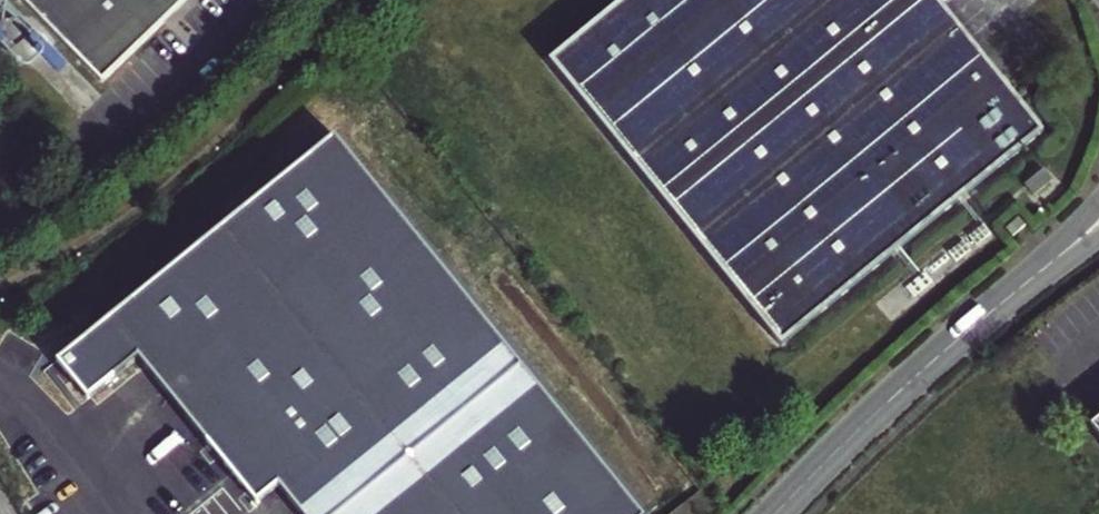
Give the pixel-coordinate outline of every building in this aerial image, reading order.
[(99,81),(161,21),(154,15),(167,3),(173,9),(183,0),(21,0),(99,81)] [(547,65),(781,343),(1036,126),(929,0),(624,0),(547,65)] [(167,3),(154,15),(161,21),(173,9),(167,3)] [(105,319),(256,503),(384,392),(478,308),(335,132),(317,147),(335,169),(320,181),(316,185),(289,152),(189,233),(197,244),(216,267),(209,272),(191,249),(105,319)] [(1022,216),(1008,228),(1015,236),(1029,225),(1022,216)] [(191,249),(209,272),(216,267),(197,244),(191,249)] [(256,503),(265,513),(647,513),(539,381),(478,308),(384,392),(256,503)] [(105,319),(98,324),(248,509),(256,503),(105,319)] [(1086,425),(1098,441),(1098,414),(1086,425)] [(248,509),(252,513),(265,513),(256,503),(248,509)]
